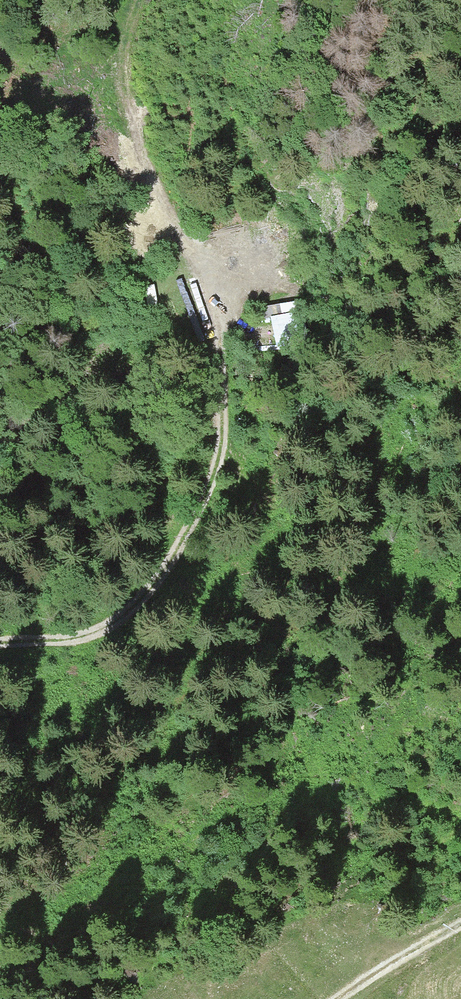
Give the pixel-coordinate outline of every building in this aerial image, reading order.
[(299,302),(270,307),(277,347),(306,343),(299,302)]
